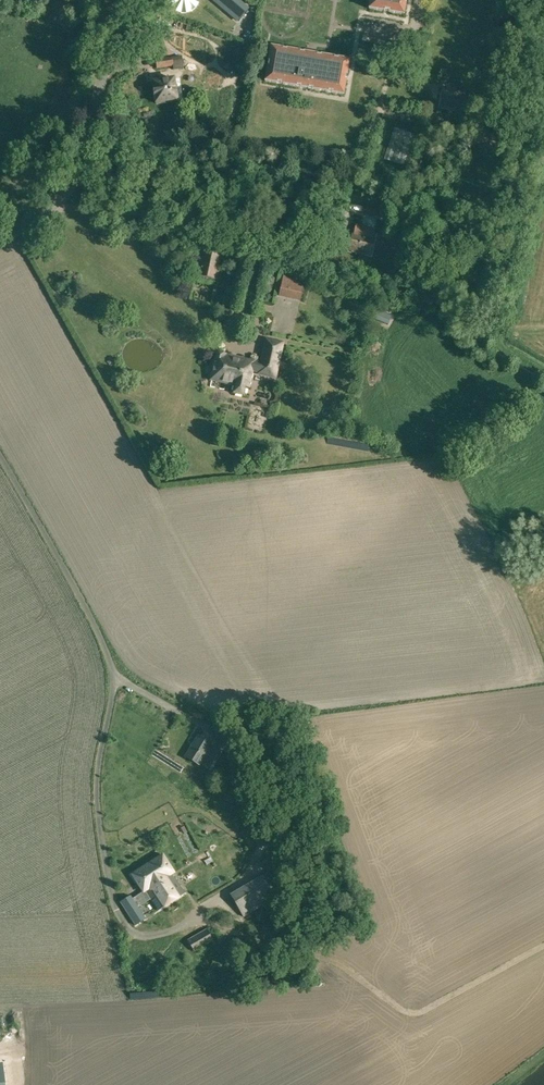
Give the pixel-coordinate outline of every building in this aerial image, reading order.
[(238,0),(214,0),(239,21),(249,9),(238,0)] [(403,15),(406,0),(370,0),(369,9),(403,15)] [(304,88),(343,95),(349,60),(310,54),(271,47),(265,81),(304,88)] [(155,59),(156,69),(183,65),(183,56),(176,57),(176,51),(164,53),(165,58),(155,59)] [(152,82),(156,103),(177,100),(174,79),(152,82)] [(437,109),(468,114),(471,94),(441,88),(437,109)] [(183,109),(189,118),(195,113),(189,104),(183,109)] [(442,114),(440,125),(451,127),(452,116),(442,114)] [(384,160),(403,166),(414,134),(395,128),(384,160)] [(363,214),(379,217),(381,209),(365,206),(363,214)] [(348,251),(371,256),(375,239),(373,238),(374,235),(361,231),(362,225),(355,224),(352,237),(351,237),(348,251)] [(195,275),(217,280),(224,248),(202,244),(195,275)] [(282,278),(281,297),(302,298),(303,279),(282,278)] [(373,319),(387,325),(391,316),(376,310),(375,310),(372,318),(373,319)] [(233,393),(244,396),(246,387),(248,387),(251,370),(266,373),(265,375),(275,377),(282,343),(266,340),(263,357),(265,357),(263,365),(254,364),(255,362),(246,360),(246,362),(224,357),(225,354),(216,352),(214,362),(215,363),(212,377),(226,380),(225,382),(235,384),(233,393)] [(228,747),(233,740),(220,731),(215,739),(228,747)] [(185,756),(200,765),(207,754),(215,759),(220,750),(197,736),(185,756)] [(121,906),(134,926),(143,921),(135,909),(151,899),(158,911),(185,893),(172,873),(174,872),(163,855),(132,875),(143,892),(121,906)] [(229,894),(243,918),(260,907),(263,913),(273,907),(269,902),(274,899),(284,893),(281,888),(283,886),(273,869),(261,876),(229,894)] [(204,904),(218,895),(214,889),(200,897),(204,904)] [(200,949),(203,953),(210,949),(207,944),(213,941),(207,929),(187,940),(188,941),(181,944),(186,953),(193,949),(194,952),(200,949)]
